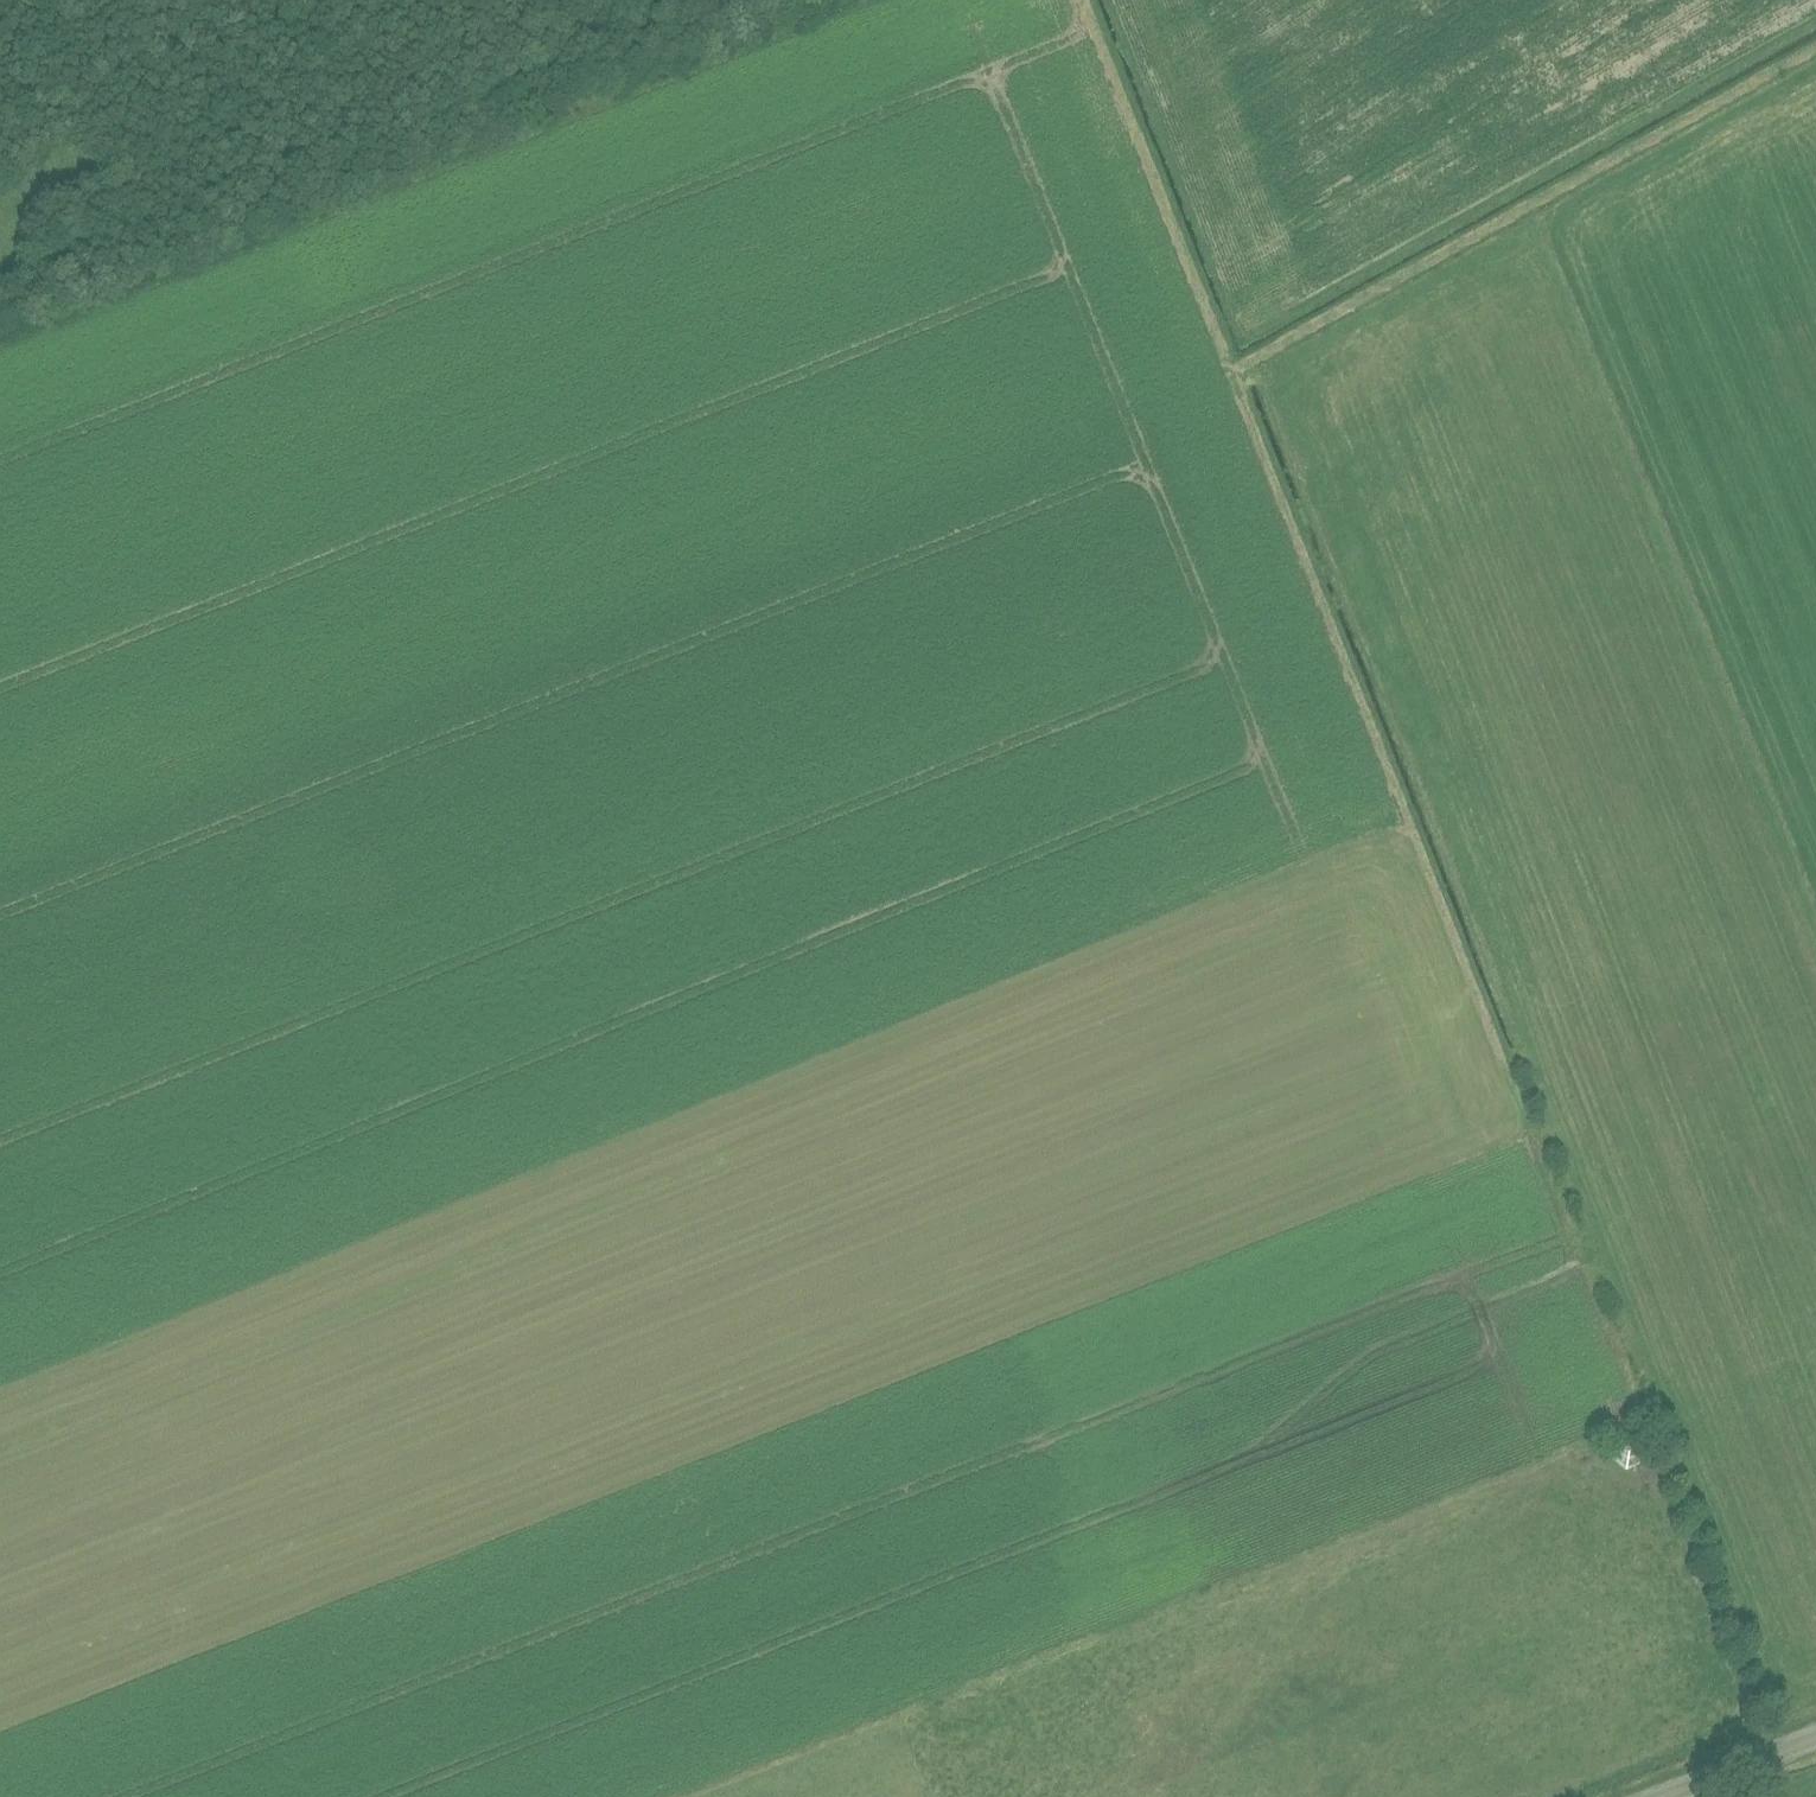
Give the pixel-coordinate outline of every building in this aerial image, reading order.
[(1640,1435),(1622,1439),(1628,1462),(1646,1457),(1640,1435)]
